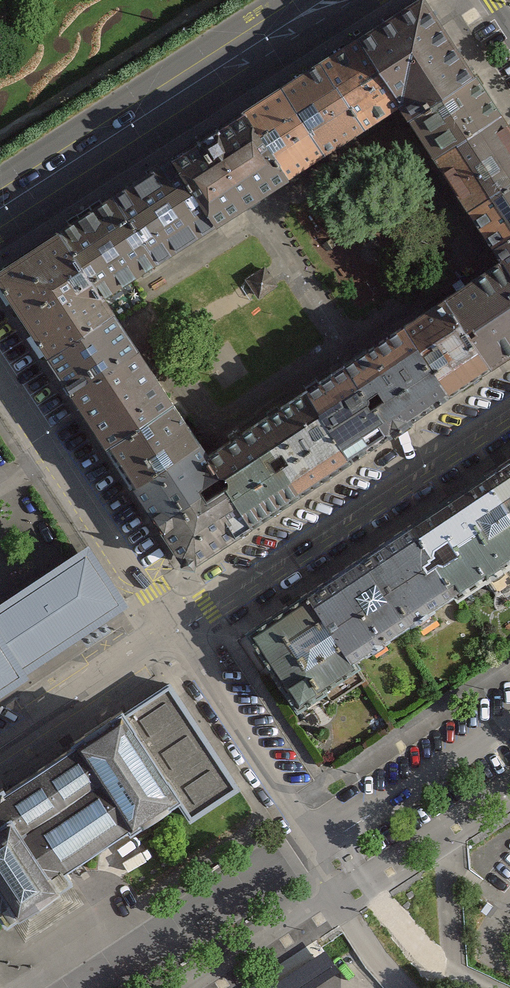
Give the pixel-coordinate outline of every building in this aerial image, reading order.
[(289,497),(399,424),(509,351),(509,124),(428,0),(411,0),(0,272),(0,287),(185,565),(289,497)] [(246,280),(259,298),(276,286),(263,268),(246,280)] [(246,637),(293,708),(509,564),(509,462),(246,637)] [(0,586),(0,686),(124,602),(77,533),(0,586)] [(1,909),(19,935),(72,899),(57,876),(180,795),(193,815),(238,785),(172,684),(129,713),(124,706),(0,789),(0,910),(1,909)]
